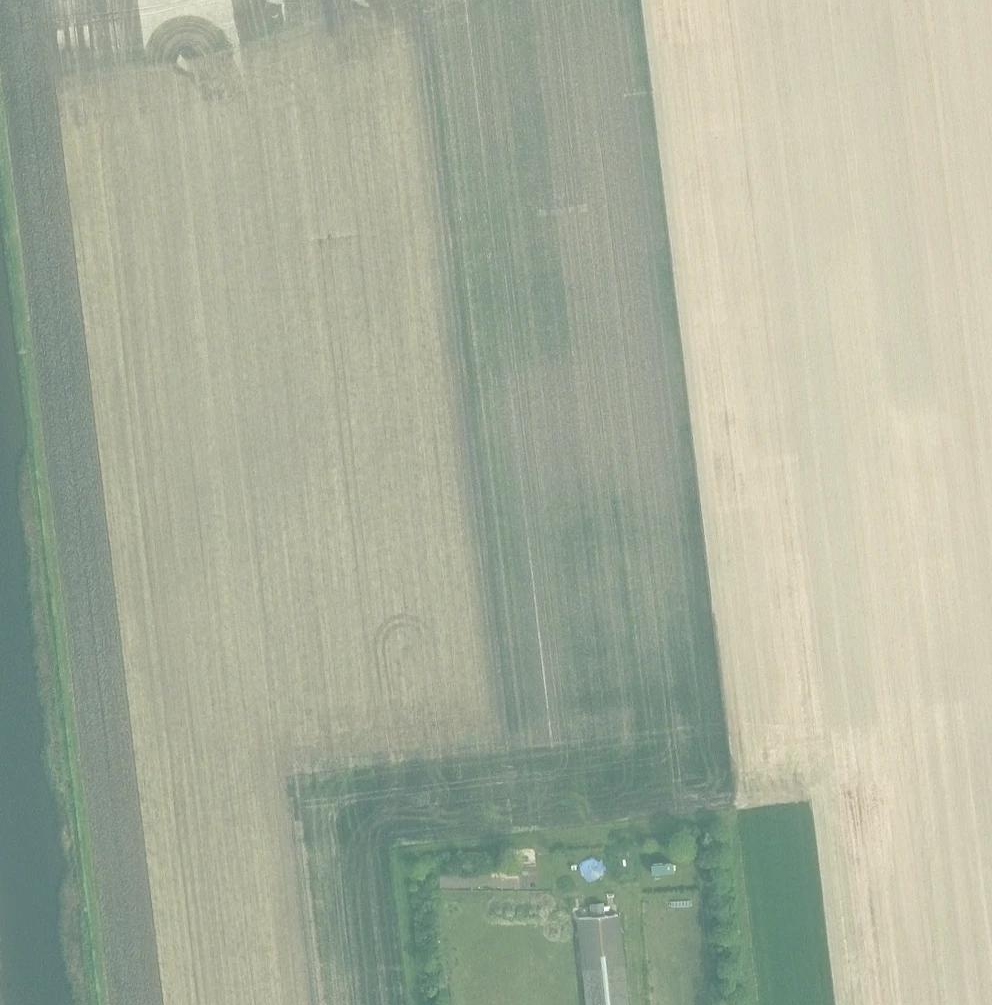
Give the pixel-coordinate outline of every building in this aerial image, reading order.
[(621,912),(582,916),(590,1004),(631,1004),(621,912)]
